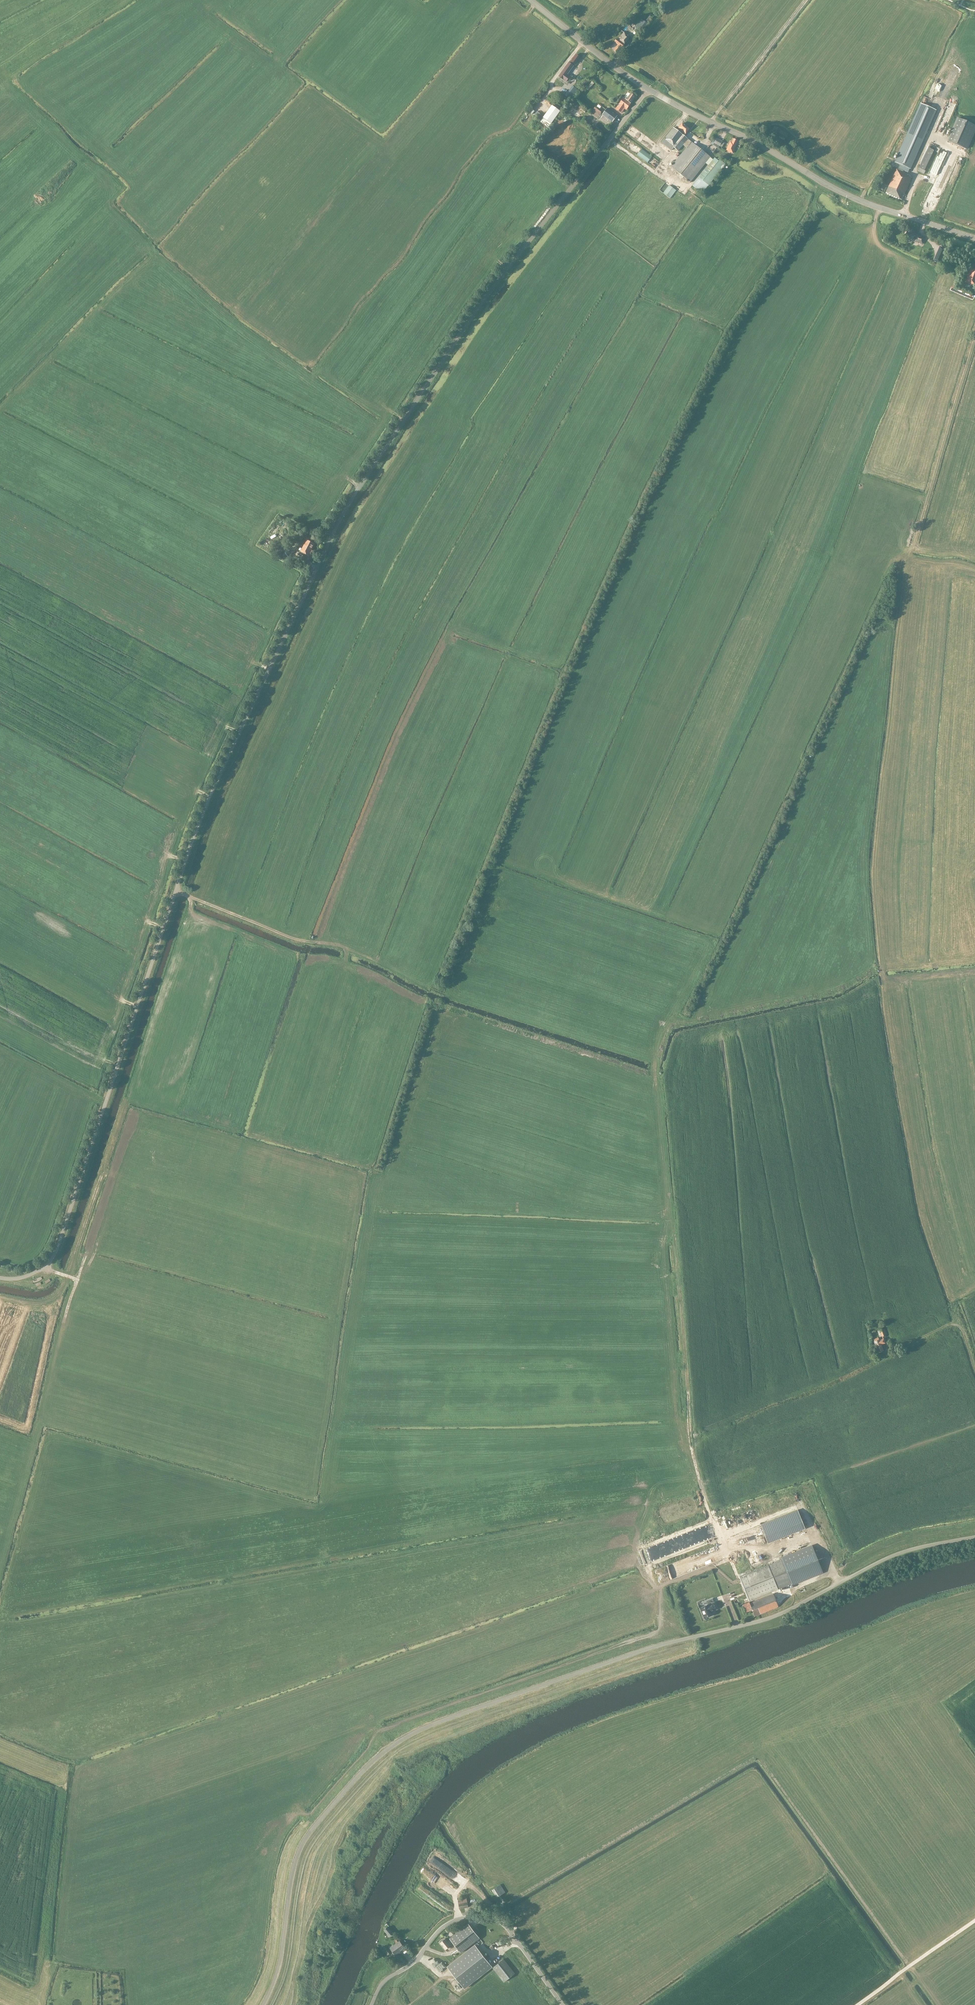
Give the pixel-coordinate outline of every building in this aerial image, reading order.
[(650,14),(644,21),(647,23),(653,16),(650,14)] [(647,23),(641,19),(637,24),(640,26),(638,29),(640,31),(647,23)] [(618,45),(613,51),(617,54),(621,48),(622,48),(630,37),(624,32),(618,39),(616,39),(614,42),(618,45)] [(580,58),(575,55),(570,63),(569,62),(557,75),(562,78),(566,81),(569,76),(566,75),(574,64),(575,64),(580,58)] [(948,77),(939,97),(946,100),(954,80),(948,77)] [(570,100),(577,91),(571,86),(564,96),(570,100)] [(630,103),(635,97),(630,94),(626,100),(623,98),(615,109),(621,113),(624,108),(626,110),(630,104),(630,103)] [(948,120),(954,103),(948,101),(944,110),(946,111),(943,118),(948,120)] [(574,102),(566,111),(576,119),(584,110),(574,102)] [(896,167),(898,163),(900,164),(897,170),(896,169),(885,193),(901,200),(911,178),(907,176),(907,174),(902,172),(905,167),(909,169),(923,138),(924,139),(936,110),(921,104),(895,162),(892,161),(890,165),(896,167)] [(560,112),(552,106),(540,122),(548,128),(560,112)] [(607,108),(602,115),(600,114),(601,113),(595,107),(591,113),(597,118),(597,119),(608,127),(617,116),(607,108)] [(948,141),(966,149),(974,128),(974,126),(958,118),(948,141)] [(690,183),(710,157),(684,136),(685,133),(689,129),(682,124),(679,128),(676,130),(673,128),(664,139),(661,143),(671,151),(674,148),(681,154),(671,167),(690,183)] [(604,133),(597,127),(594,130),(601,137),(604,133)] [(780,136),(779,138),(782,140),(783,137),(785,138),(788,134),(781,131),(778,135),(780,136)] [(646,137),(644,137),(646,148),(651,147),(653,154),(659,152),(658,146),(654,147),(653,141),(648,142),(646,137)] [(717,139),(714,144),(719,147),(719,146),(722,148),(724,143),(717,139)] [(734,139),(732,143),(730,142),(726,150),(733,154),(739,141),(734,139)] [(918,168),(919,168),(918,171),(923,174),(934,150),(928,147),(918,168)] [(637,155),(648,163),(652,157),(642,149),(637,155)] [(726,165),(719,159),(718,158),(717,160),(715,158),(692,185),(702,194),(726,165)] [(948,159),(935,189),(941,191),(953,163),(951,163),(952,161),(948,159)] [(947,189),(952,190),(958,172),(954,171),(947,189)] [(663,193),(670,198),(676,191),(669,185),(663,193)] [(907,231),(905,237),(916,241),(916,242),(922,244),(924,238),(916,235),(914,234),(907,231)] [(945,249),(940,247),(934,261),(939,263),(945,249)] [(974,269),(969,267),(963,282),(973,286),(973,285),(974,286),(974,266),(974,269)] [(313,551),(311,550),(315,544),(307,540),(300,552),(301,552),(300,554),(306,557),(307,555),(310,557),(313,551)] [(289,552),(278,546),(276,551),(286,557),(289,552)] [(885,1335),(886,1334),(884,1329),(883,1329),(878,1331),(880,1337),(885,1335)] [(881,1339),(879,1340),(878,1338),(874,1339),(874,1341),(878,1352),(883,1351),(881,1345),(886,1343),(884,1338),(881,1339)] [(737,1522),(738,1524),(741,1524),(747,1522),(747,1512),(746,1509),(737,1509),(737,1515),(732,1518),(737,1518),(737,1521),(736,1521),(731,1523),(731,1525),(737,1522)] [(761,1525),(768,1543),(805,1529),(798,1510),(761,1525)] [(823,1573),(812,1545),(781,1557),(781,1560),(739,1577),(749,1601),(792,1584),(791,1582),(796,1581),(797,1584),(823,1573)] [(760,1562),(755,1549),(732,1559),(738,1575),(760,1566),(760,1562)] [(743,1599),(745,1604),(742,1605),(745,1612),(752,1610),(754,1616),(778,1607),(773,1594),(749,1602),(747,1598),(743,1599)] [(714,1602),(712,1598),(706,1601),(707,1604),(700,1607),(704,1619),(712,1615),(711,1612),(718,1609),(715,1602),(714,1602)] [(500,1885),(494,1888),(492,1890),(496,1898),(505,1892),(500,1885)] [(458,1900),(458,1904),(459,1909),(468,1907),(467,1902),(466,1898),(458,1900)] [(445,1938),(440,1943),(445,1949),(450,1945),(450,1944),(452,1942),(456,1948),(458,1947),(461,1951),(478,1938),(467,1924),(449,1938),(450,1940),(448,1942),(445,1938)] [(384,1930),(389,1936),(393,1933),(388,1927),(384,1930)] [(399,1941),(398,1942),(396,1940),(391,1943),(393,1945),(390,1948),(394,1954),(400,1950),(404,1948),(399,1941)] [(492,1967),(485,1958),(477,1948),(479,1946),(477,1943),(447,1966),(464,1988),(492,1967)] [(503,1959),(492,1968),(504,1982),(515,1973),(503,1959)]
